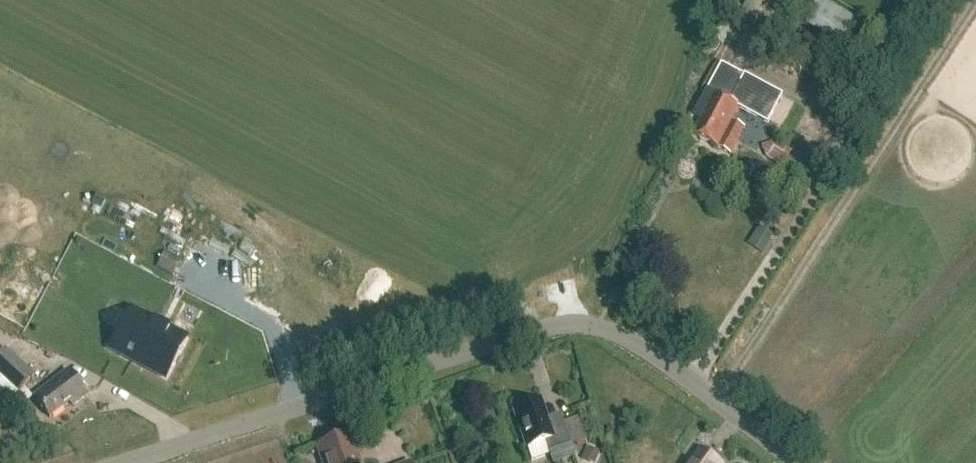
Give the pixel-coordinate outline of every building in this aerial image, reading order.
[(844,46),(858,22),(821,0),(819,0),(805,23),(844,46)] [(744,86),(734,105),(709,91),(694,116),(700,119),(692,134),(719,149),(741,108),(767,122),(777,105),(744,86)] [(82,325),(87,318),(72,307),(67,314),(82,325)] [(163,381),(184,342),(127,313),(107,352),(163,381)] [(35,378),(15,360),(4,350),(0,355),(0,376),(20,395),(35,378)] [(70,409),(86,396),(67,372),(33,398),(49,419),(67,405),(70,409)] [(549,426),(540,402),(530,406),(529,404),(523,406),(524,408),(514,412),(532,462),(571,448),(562,421),(549,426)] [(349,436),(317,448),(322,462),(359,462),(349,436)] [(703,451),(694,462),(719,462),(703,451)]
